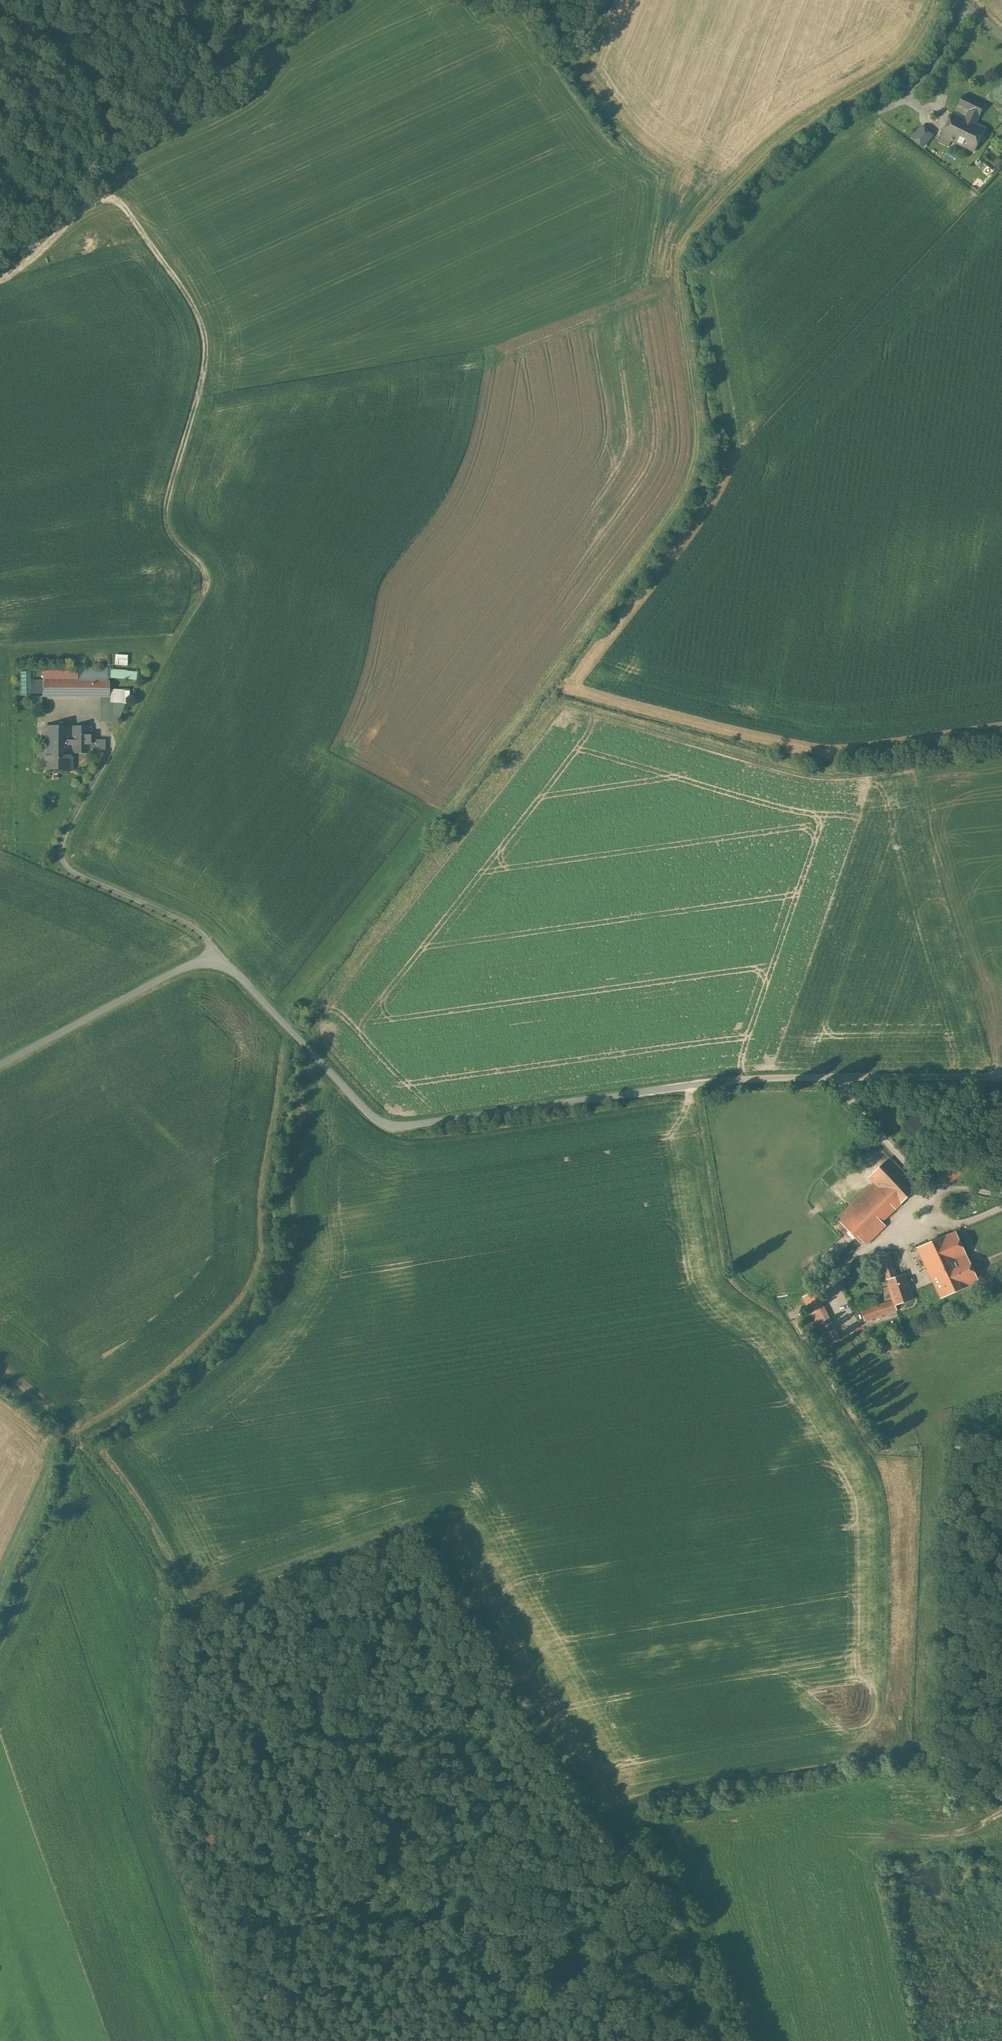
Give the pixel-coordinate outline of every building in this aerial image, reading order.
[(984,106),(963,96),(958,104),(970,110),(980,114),(980,115),(984,106)] [(980,114),(970,110),(965,119),(969,121),(975,124),(980,114)] [(954,114),(942,136),(952,140),(958,143),(969,121),(965,119),(954,114)] [(975,124),(969,121),(958,143),(973,151),(985,129),(975,124)] [(922,128),(912,140),(923,149),(932,137),(922,128)] [(952,140),(942,136),(939,142),(949,146),(952,140)] [(79,665),(78,678),(107,678),(108,667),(79,665)] [(30,670),(20,670),(19,696),(30,696),(30,670)] [(78,678),(44,677),(44,696),(107,696),(107,678),(78,678)] [(40,706),(40,695),(32,695),(31,706),(40,706)] [(89,728),(43,727),(43,744),(43,747),(71,747),(71,752),(89,752),(89,728)] [(71,747),(43,747),(43,768),(70,768),(71,752),(71,747)] [(918,1187),(890,1157),(869,1177),(872,1180),(879,1187),(870,1196),(888,1215),(918,1187)] [(872,1180),(849,1202),(852,1205),(838,1218),(842,1223),(850,1216),(870,1196),(879,1187),(872,1180)] [(888,1215),(870,1196),(850,1216),(868,1235),(888,1216),(888,1215)] [(868,1235),(850,1216),(842,1223),(860,1242),(868,1235)] [(954,1231),(917,1247),(928,1271),(966,1255),(954,1231)] [(888,1254),(878,1257),(886,1280),(896,1276),(888,1254)] [(966,1255),(928,1271),(940,1298),(978,1281),(966,1255)] [(896,1276),(886,1280),(889,1290),(893,1300),(894,1305),(895,1305),(912,1299),(904,1274),(896,1276)] [(893,1300),(872,1307),(875,1317),(896,1309),(895,1305),(894,1305),(893,1300)] [(822,1305),(811,1311),(827,1344),(838,1338),(822,1305)] [(932,1349),(944,1346),(937,1328),(926,1331),(932,1349)]
